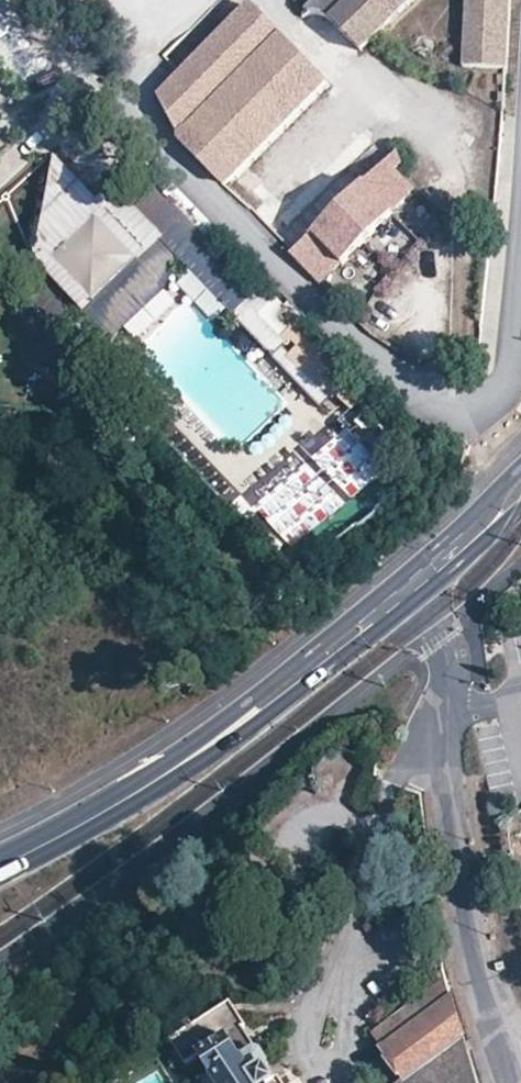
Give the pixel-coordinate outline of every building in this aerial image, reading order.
[(415,0),(317,0),(366,48),(375,40),(415,0)] [(465,67),(505,70),(512,0),(469,0),(465,67)] [(246,1),(154,92),(175,138),(223,189),(332,83),(246,1)] [(392,164),(370,185),(395,211),(412,193),(411,182),(392,164)] [(397,214),(395,211),(370,185),(365,180),(310,234),(314,239),(340,266),(342,267),(397,214)] [(314,239),(296,257),(321,284),(340,266),(314,239)] [(263,284),(231,314),(266,351),(298,321),(263,284)] [(342,359),(304,319),(286,335),(299,348),(290,358),(335,405),(339,401),(358,383),(339,363),(342,359)] [(138,407),(127,395),(118,402),(130,415),(138,407)] [(360,468),(346,435),(318,435),(330,423),(300,395),(303,461),(286,468),(271,485),(267,485),(250,503),(260,526),(297,561),(301,556),(300,524),(310,513),(316,519),(362,500),(354,500),(368,485),(360,465),(360,468)] [(351,414),(339,401),(335,405),(330,408),(343,421),(351,414)] [(375,1035),(403,1080),(465,1039),(464,1038),(455,1012),(446,988),(445,982),(375,1035)] [(277,1082),(265,1064),(267,1063),(263,1055),(255,1052),(242,1032),(246,1030),(230,1006),(193,1029),(191,1026),(185,1029),(188,1034),(171,1044),(185,1066),(199,1057),(209,1075),(200,1082),(277,1082)] [(469,1050),(465,1039),(403,1080),(398,1082),(479,1082),(469,1050)]
